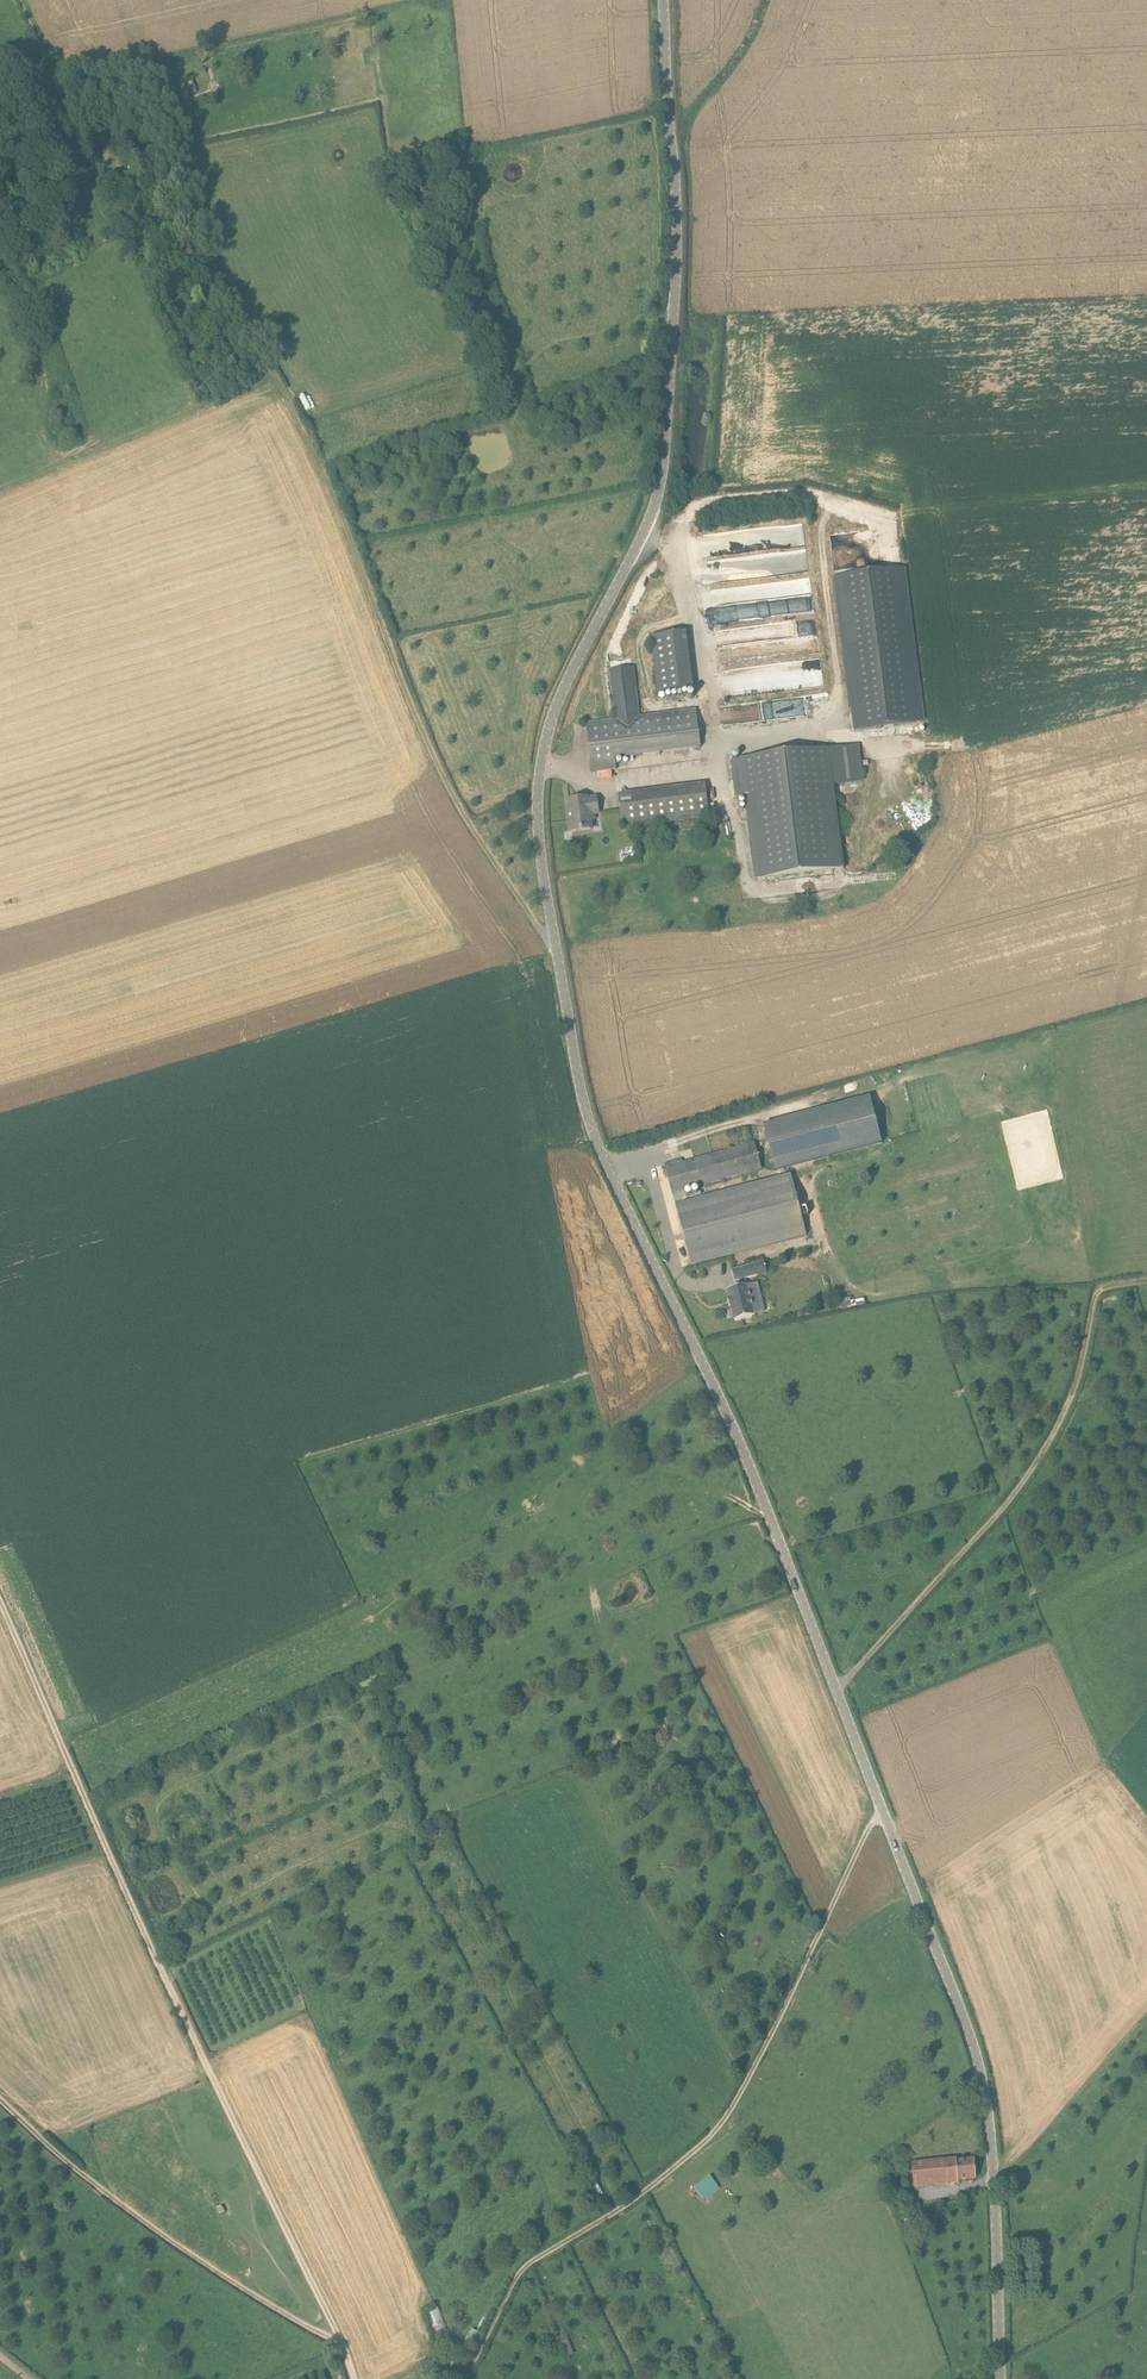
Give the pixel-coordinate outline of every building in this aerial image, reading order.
[(734,552),(806,545),(804,525),(736,531),(737,538),(728,539),(729,544),(720,545),(719,535),(698,536),(700,557),(734,554),(734,552)] [(926,723),(907,570),(834,579),(853,732),(926,723)] [(688,633),(651,637),(657,696),(694,692),(688,633)] [(701,749),(697,708),(640,714),(635,667),(610,670),(615,718),(586,721),(592,771),(625,767),(624,758),(701,749)] [(745,796),(756,883),(846,871),(835,785),(865,781),(860,745),(731,762),(736,797),(745,796)] [(706,783),(619,793),(623,827),(710,817),(706,783)] [(587,798),(569,801),(571,819),(569,819),(571,832),(591,829),(589,814),(598,813),(596,798),(587,799),(587,798)] [(870,1096),(763,1125),(776,1172),(882,1144),(870,1096)] [(665,1167),(672,1193),(684,1190),(762,1168),(755,1142),(665,1167)] [(806,1236),(790,1175),(687,1202),(675,1204),(691,1266),(806,1236)] [(687,1202),(684,1190),(672,1193),(675,1204),(687,1202)] [(735,1282),(739,1281),(740,1286),(726,1290),(734,1320),(755,1315),(747,1285),(745,1279),(757,1276),(757,1277),(767,1275),(763,1261),(754,1263),(754,1265),(732,1270),(735,1282)] [(956,2161),(956,2159),(912,2163),(914,2187),(958,2182),(958,2180),(976,2178),(974,2159),(956,2161)] [(710,2175),(694,2187),(703,2199),(719,2188),(710,2175)] [(886,2194),(887,2198),(905,2193),(903,2188),(886,2194)]
